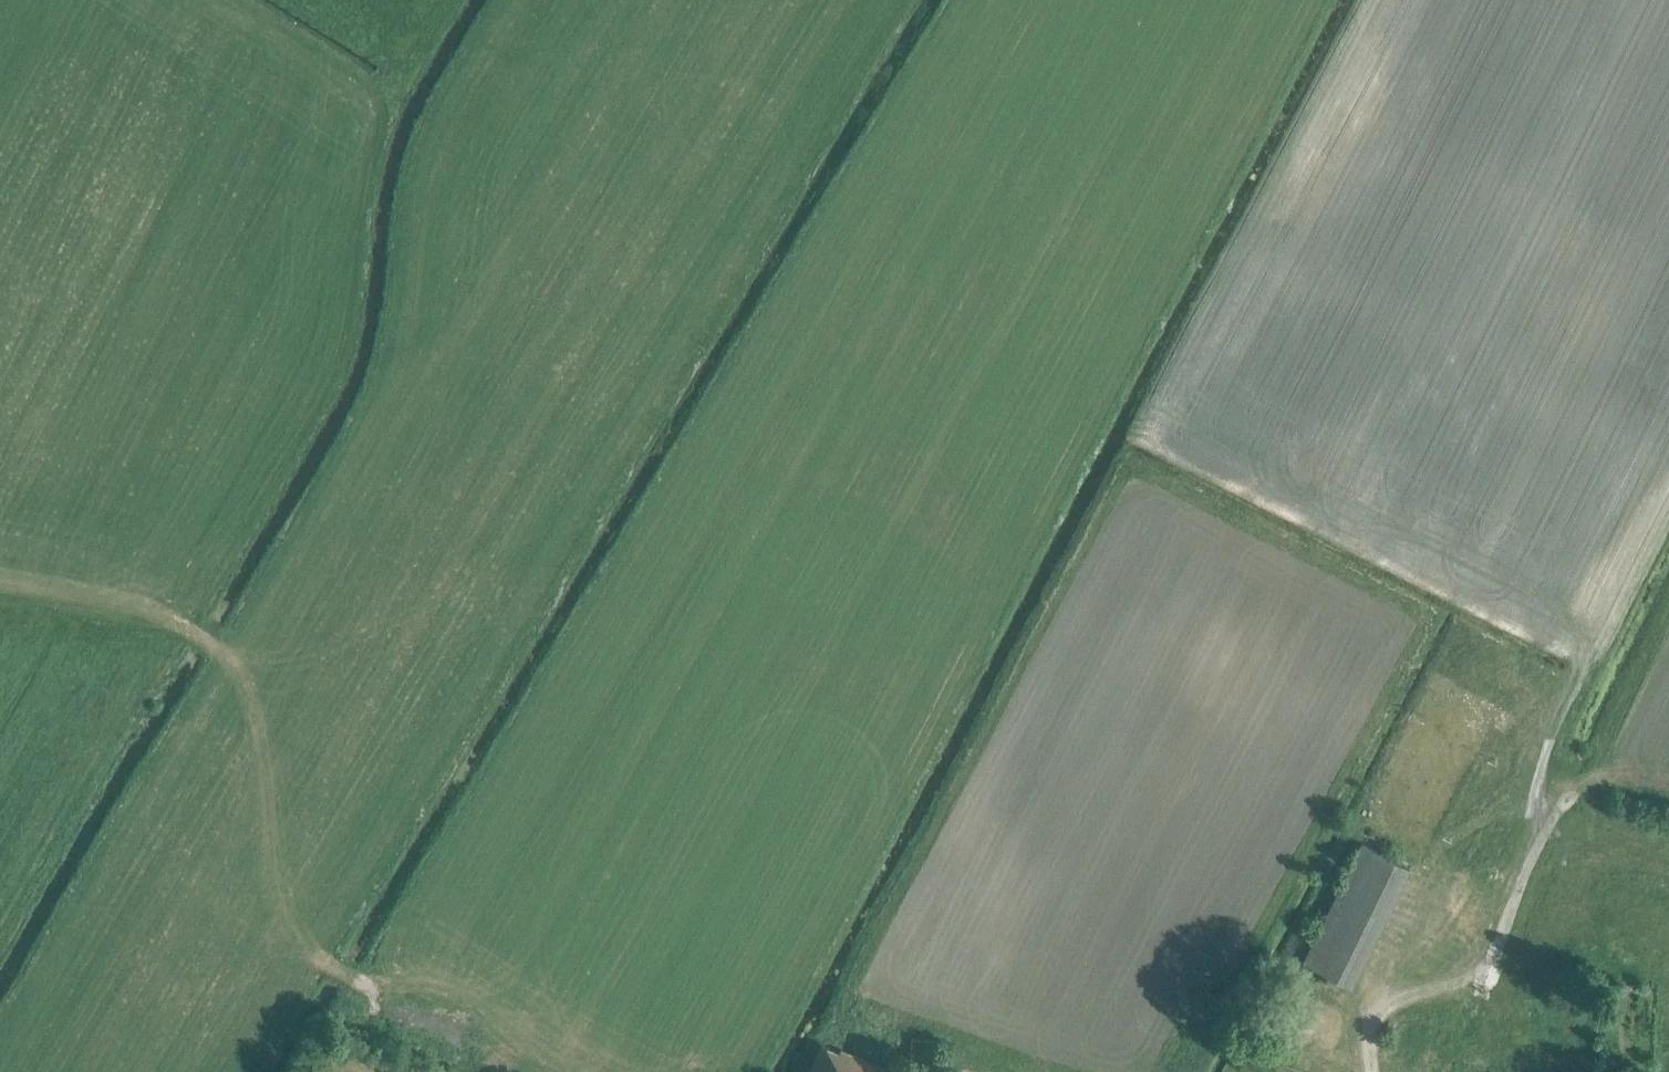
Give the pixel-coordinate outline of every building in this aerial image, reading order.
[(1378,958),(1410,878),(1356,857),(1322,941),(1358,955),(1359,951),(1378,958)] [(883,1069),(840,1050),(838,1053),(821,1046),(810,1071),(882,1071),(883,1069)]
